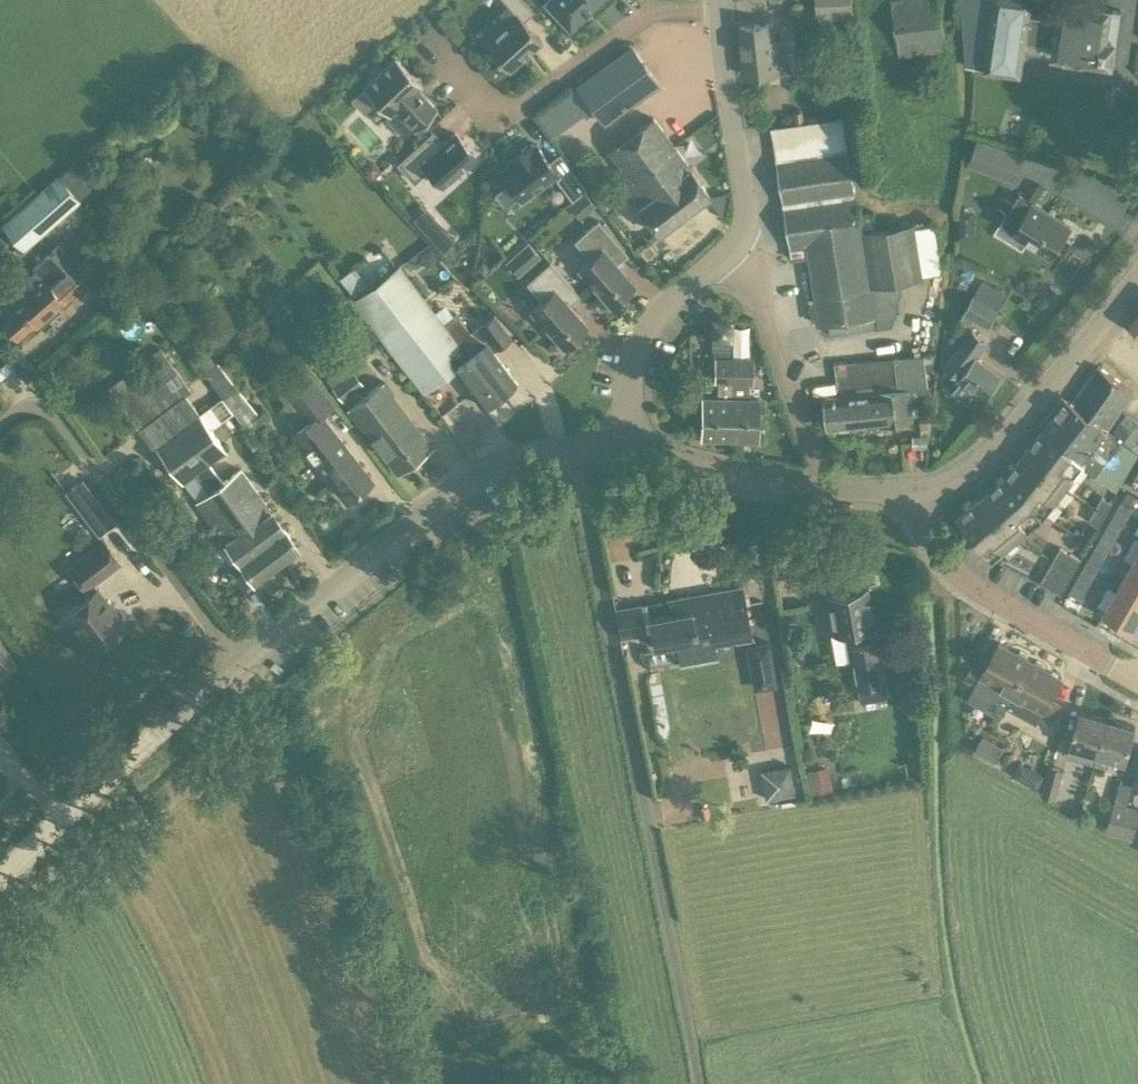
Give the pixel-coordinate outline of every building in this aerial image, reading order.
[(516,13),(485,42),(509,68),(542,39),(524,19),(534,10),(525,0),(505,0),(516,13)] [(601,0),(544,0),(542,2),(569,30),(601,0)] [(853,13),(852,0),(816,0),(817,16),(853,13)] [(948,51),(940,0),(890,0),(899,57),(948,51)] [(1032,0),(994,0),(985,64),(1021,69),(1032,0)] [(1121,10),(1111,9),(1062,1),(1060,8),(1053,7),(1051,15),(1051,17),(1045,16),(1041,43),(1055,45),(1053,56),(1113,65),(1121,10)] [(773,22),(740,26),(745,75),(778,72),(773,22)] [(659,85),(629,50),(580,82),(608,121),(659,85)] [(421,82),(396,55),(363,86),(389,113),(395,106),(415,128),(437,108),(417,86),(421,82)] [(877,325),(893,322),(897,305),(894,283),(925,278),(924,271),(943,268),(935,220),(925,222),(924,217),(916,218),(916,221),(877,228),(874,209),(860,211),(848,149),(850,149),(844,113),(772,125),(777,158),(775,159),(790,253),(792,253),(808,251),(815,296),(816,295),(821,324),(822,324),(830,323),(832,332),(877,325)] [(641,123),(631,131),(689,210),(710,194),(690,166),(652,116),(642,124),(641,123)] [(443,140),(433,128),(399,156),(413,173),(430,159),(445,176),(477,142),(459,125),(443,140)] [(689,210),(631,131),(617,141),(618,142),(608,150),(637,188),(630,193),(639,204),(638,205),(658,233),(689,210)] [(972,131),(973,135),(965,159),(999,171),(1010,145),(972,131)] [(521,135),(496,154),(519,185),(544,166),(521,135)] [(569,169),(558,179),(572,196),(583,185),(569,169)] [(80,197),(59,174),(39,192),(2,224),(22,248),(60,215),(80,197)] [(1051,256),(1071,226),(1033,202),(1020,193),(995,232),(1022,250),(1028,241),(1051,256)] [(455,237),(426,205),(413,217),(442,248),(455,237)] [(590,258),(578,268),(609,305),(634,283),(615,262),(627,253),(597,219),(574,240),(590,258)] [(531,262),(540,255),(527,241),(519,249),(531,262)] [(34,323),(37,326),(90,279),(59,244),(34,267),(45,279),(18,303),(12,297),(6,296),(0,301),(0,321),(4,322),(18,337),(34,323)] [(481,257),(475,264),(482,270),(488,263),(481,257)] [(563,346),(587,325),(568,304),(579,294),(550,261),(526,282),(542,300),(531,310),(563,346)] [(481,406),(498,393),(442,322),(396,263),(352,299),(422,391),(454,368),(481,406)] [(999,308),(975,295),(960,319),(969,325),(973,320),(988,328),(999,308)] [(1128,318),(1137,327),(1137,307),(1128,318)] [(492,349),(509,335),(491,311),(468,329),(456,312),(442,322),(498,393),(516,380),(492,349)] [(730,337),(732,337),(732,318),(710,317),(710,337),(712,337),(712,350),(729,350),(730,337)] [(707,347),(710,334),(693,330),(691,344),(707,347)] [(962,345),(945,367),(961,379),(960,380),(987,401),(1005,378),(978,357),(977,358),(962,345)] [(253,580),(278,561),(220,483),(222,481),(208,464),(226,450),(186,393),(191,389),(159,347),(109,387),(138,428),(151,445),(153,444),(181,484),(195,473),(209,491),(195,501),(225,542),(253,580)] [(898,385),(898,390),(909,389),(928,387),(926,368),(933,367),(934,351),(924,351),(925,354),(901,356),(894,357),(836,362),(838,391),(898,385)] [(701,437),(702,437),(757,439),(759,397),(748,396),(748,382),(753,382),(753,358),(714,356),(713,380),(717,380),(717,395),(702,395),(701,435),(701,437)] [(219,361),(205,371),(244,424),(258,413),(219,361)] [(348,408),(397,471),(430,445),(382,382),(364,396),(356,386),(363,381),(352,367),(351,368),(345,361),(326,375),(349,407),(348,408)] [(1079,463),(1081,465),(1116,488),(1137,451),(1137,450),(1121,438),(1111,432),(1105,427),(1105,426),(1131,389),(1098,365),(1072,401),(1066,396),(1045,424),(1085,456),(1079,463)] [(321,414),(334,404),(312,376),(286,396),(290,402),(283,407),(292,420),(300,415),(305,422),(293,431),(346,500),(372,480),(321,414)] [(909,389),(898,390),(824,397),(828,429),(913,418),(909,389)] [(1121,438),(1137,450),(1137,448),(1137,421),(1124,413),(1111,432),(1121,438)] [(1045,424),(1022,454),(1065,485),(1081,465),(1079,463),(1085,456),(1045,424)] [(1065,485),(1022,454),(1004,477),(1001,480),(1043,512),(1065,485)] [(240,468),(222,481),(220,483),(278,561),(298,547),(271,510),(240,468)] [(77,505),(93,493),(82,479),(66,491),(77,505)] [(1001,480),(976,501),(1018,536),(1039,518),(1043,512),(1001,480)] [(1095,506),(1105,512),(1112,500),(1102,494),(1095,506)] [(957,517),(972,534),(992,558),(1018,536),(976,501),(957,517)] [(1111,518),(1124,526),(1134,508),(1121,501),(1111,518)] [(1098,523),(1105,512),(1095,506),(1088,518),(1098,523)] [(104,507),(88,520),(99,534),(115,521),(104,507)] [(1111,518),(1098,541),(1111,548),(1124,526),(1111,518)] [(104,538),(67,566),(85,591),(123,563),(104,538)] [(1096,575),(1104,560),(1111,548),(1098,541),(1083,568),(1096,575)] [(1060,547),(1054,557),(1075,569),(1080,559),(1060,547)] [(1075,569),(1054,557),(1040,582),(1060,594),(1062,591),(1075,569)] [(1134,561),(1119,587),(1137,598),(1137,564),(1134,561)] [(1082,599),(1096,575),(1083,568),(1069,593),(1082,599)] [(619,637),(650,632),(651,646),(674,641),(678,665),(718,658),(714,641),(752,635),(743,584),(678,596),(680,610),(643,617),(640,603),(614,607),(619,637)] [(876,636),(875,637),(872,625),(866,588),(863,589),(860,586),(854,587),(853,590),(826,595),(833,632),(843,630),(846,643),(855,686),(857,686),(860,701),(886,696),(883,682),(885,682),(876,636)] [(1105,613),(1133,629),(1137,620),(1137,598),(1119,587),(1105,613)] [(92,651),(126,625),(98,588),(64,614),(92,651)] [(769,639),(745,643),(751,677),(756,676),(757,690),(776,688),(769,639)] [(17,661),(0,642),(0,676),(17,661)] [(973,687),(1004,705),(1031,660),(999,642),(988,661),(977,654),(963,679),(974,685),(973,687)] [(1031,660),(1004,705),(1036,723),(1037,720),(1049,728),(1063,703),(1051,697),(1062,678),(1031,660)] [(1067,756),(1095,764),(1107,719),(1080,711),(1070,744),(1067,756)] [(1107,719),(1095,764),(1108,767),(1111,756),(1125,760),(1135,727),(1107,719)] [(974,748),(995,760),(1003,747),(982,734),(974,748)] [(788,764),(759,770),(765,799),(794,793),(788,764)] [(811,791),(831,787),(827,764),(806,768),(811,791)] [(1057,799),(1065,769),(1049,765),(1041,794),(1057,799)] [(1127,805),(1131,783),(1119,779),(1114,801),(1105,831),(1119,835),(1127,805)] [(1127,805),(1119,835),(1133,839),(1137,820),(1137,807),(1127,805)]
